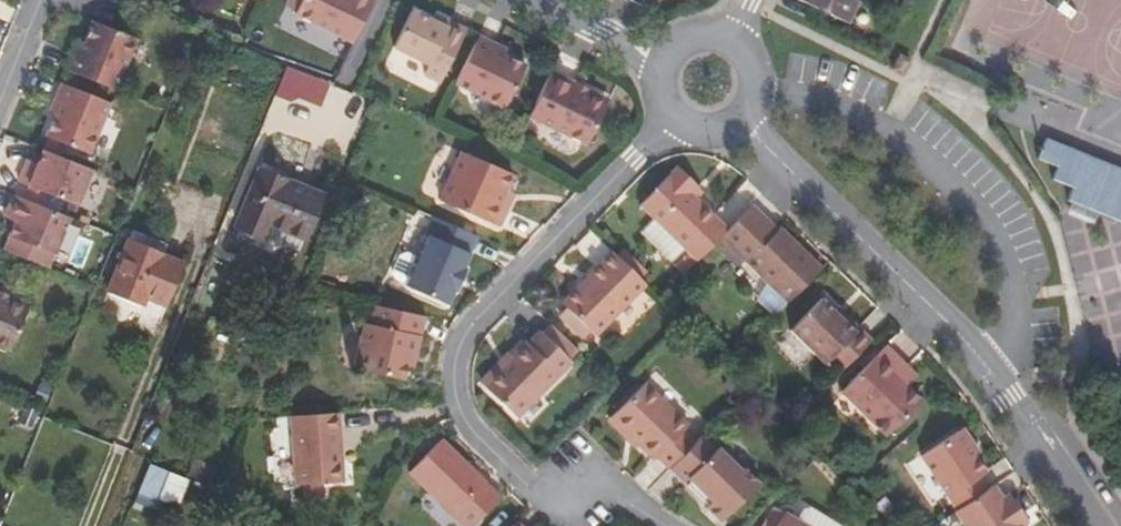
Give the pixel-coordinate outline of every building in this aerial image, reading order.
[(374,0),(293,0),(288,11),(297,15),(296,16),(353,44),(374,0)] [(847,22),(857,2),(854,0),(801,0),(847,22)] [(465,31),(450,23),(446,29),(431,21),(411,11),(394,49),(429,65),(425,74),(440,82),(465,31)] [(434,15),(431,21),(446,29),(450,23),(434,15)] [(93,22),(84,45),(79,57),(73,55),(67,71),(116,90),(136,39),(118,31),(93,22)] [(525,65),(503,55),(490,50),(493,44),(478,37),(455,84),(504,108),(525,65)] [(78,42),(73,55),(79,57),(84,45),(78,42)] [(506,50),(493,44),(490,50),(503,55),(506,50)] [(898,57),(892,70),(901,76),(908,62),(898,57)] [(310,103),(320,78),(287,64),(274,96),(290,102),(292,96),(310,103)] [(587,145),(606,105),(574,89),(577,85),(551,72),(529,117),(587,145)] [(49,139),(65,146),(89,155),(110,103),(62,84),(56,99),(61,101),(54,117),(46,137),(49,139)] [(608,101),(577,85),(574,89),(606,105),(608,101)] [(50,115),(54,117),(61,101),(56,99),(50,115)] [(61,159),(65,146),(49,139),(44,152),(61,159)] [(1045,139),(1036,160),(1056,168),(1052,181),(1071,188),(1067,200),(1120,223),(1120,170),(1045,139)] [(29,188),(47,195),(77,207),(91,171),(61,159),(44,152),(39,165),(37,172),(26,168),(19,184),(29,188)] [(440,201),(499,226),(510,201),(502,198),(505,191),(513,174),(461,152),(440,201)] [(29,161),(26,168),(37,172),(39,165),(29,161)] [(683,276),(696,262),(720,238),(728,230),(691,194),(698,188),(678,168),(640,207),(654,221),(688,254),(675,268),(683,276)] [(271,226),(302,239),(320,194),(259,170),(236,225),(266,237),(271,226)] [(426,191),(440,196),(447,176),(432,171),(426,191)] [(95,172),(83,201),(96,206),(108,177),(95,172)] [(29,188),(24,200),(42,207),(47,195),(29,188)] [(502,198),(510,201),(513,194),(505,191),(502,198)] [(14,196),(8,212),(18,216),(15,223),(10,237),(55,256),(69,218),(42,207),(24,200),(14,196)] [(777,232),(751,206),(728,230),(720,238),(788,303),(821,269),(781,230),(777,232)] [(5,219),(15,223),(18,216),(8,212),(5,219)] [(447,306),(477,236),(435,218),(405,288),(447,306)] [(688,254),(654,221),(641,233),(675,268),(688,254)] [(297,251),(302,239),(271,226),(266,237),(297,251)] [(128,239),(105,291),(141,307),(145,299),(165,307),(181,264),(163,257),(163,253),(128,239)] [(594,335),(645,284),(642,281),(613,253),(562,304),(566,307),(557,316),(582,340),(590,331),(594,335)] [(0,295),(0,301),(26,311),(28,307),(0,295)] [(26,311),(0,301),(0,348),(10,352),(26,311)] [(872,341),(847,318),(843,322),(835,315),(822,302),(792,331),(837,376),(872,341)] [(415,360),(427,317),(379,307),(374,327),(368,326),(358,371),(402,380),(406,366),(408,357),(415,360)] [(840,311),(835,315),(843,322),(847,318),(840,311)] [(524,341),(507,359),(511,363),(485,390),(516,417),(569,363),(568,362),(578,351),(549,323),(538,334),(537,333),(527,344),(524,341)] [(898,379),(906,370),(885,350),(843,394),(886,437),(922,403),(907,388),(898,379)] [(413,368),(415,360),(408,357),(406,366),(413,368)] [(916,379),(906,370),(898,379),(907,388),(916,379)] [(616,412),(640,387),(636,383),(611,406),(616,412)] [(658,457),(669,469),(670,468),(695,443),(683,431),(688,426),(644,384),(640,387),(616,412),(614,415),(641,441),(638,444),(655,460),(658,457)] [(343,480),(340,413),(292,417),(295,484),(343,480)] [(614,415),(607,421),(634,448),(638,444),(641,441),(614,415)] [(924,456),(959,508),(987,489),(980,478),(989,470),(980,457),(983,455),(965,430),(924,456)] [(742,471),(705,433),(695,443),(670,468),(688,486),(692,483),(713,502),(709,507),(707,508),(721,522),(759,482),(745,468),(742,471)] [(463,525),(475,525),(499,501),(440,443),(410,474),(463,525)] [(164,473),(147,466),(136,493),(153,499),(164,473)] [(300,484),(300,496),(327,495),(327,483),(300,484)] [(688,486),(709,507),(713,502),(692,483),(688,486)] [(965,525),(1021,525),(1017,521),(1024,515),(1011,496),(1003,501),(993,486),(987,489),(959,508),(955,511),(965,525)] [(773,506),(765,518),(778,525),(785,514),(773,506)] [(785,514),(778,525),(765,518),(760,525),(806,525),(785,514)]
